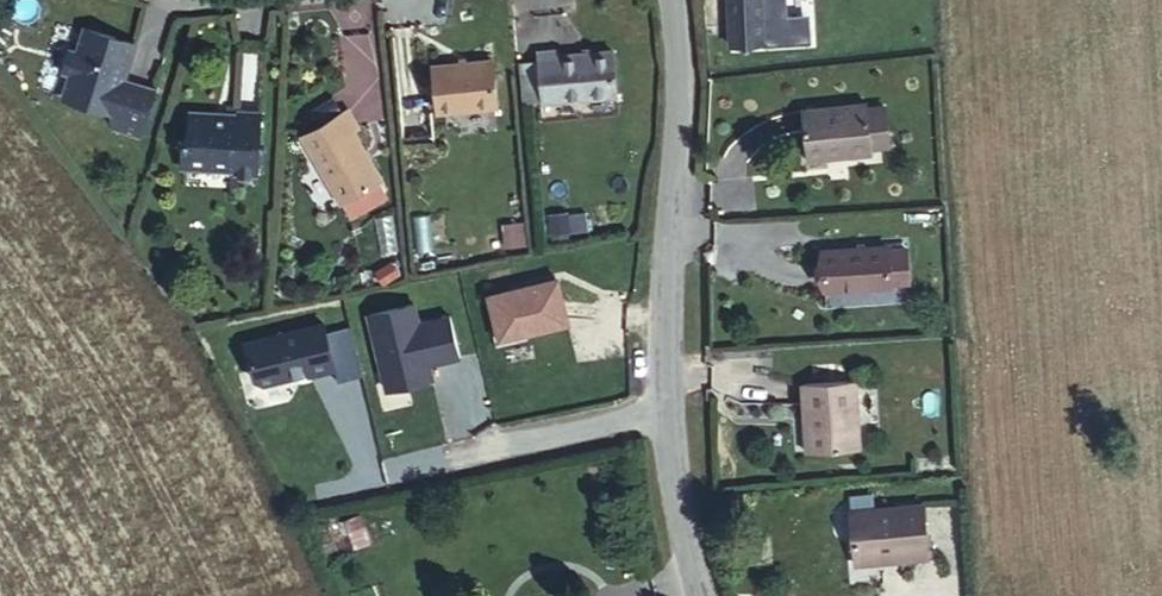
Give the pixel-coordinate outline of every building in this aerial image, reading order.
[(760,0),(726,0),(730,72),(763,70),(760,0)] [(63,73),(67,75),(60,97),(108,112),(104,127),(138,138),(153,87),(122,77),(133,43),(82,27),(76,49),(72,48),(63,73)] [(536,124),(612,117),(608,73),(554,78),(553,72),(531,74),(536,124)] [(491,129),(487,82),(425,88),(430,135),(491,129)] [(864,121),(799,127),(804,176),(869,170),(869,164),(865,127),(864,121)] [(881,125),(865,127),(869,164),(885,163),(881,125)] [(347,130),(300,156),(339,223),(380,199),(352,150),(357,147),(347,130)] [(253,199),(257,133),(234,132),(234,140),(213,139),(214,132),(188,131),(187,154),(180,154),(179,189),(229,191),(229,198),(253,199)] [(886,258),(821,262),(823,302),(888,299),(888,296),(906,295),(904,260),(886,261),(886,258)] [(460,357),(451,311),(420,317),(416,299),(367,308),(383,388),(435,379),(432,363),(460,357)] [(577,346),(567,304),(504,319),(513,361),(577,346)] [(244,337),(256,386),(338,367),(326,318),(244,337)] [(807,416),(809,460),(856,457),(853,394),(799,396),(800,417),(807,416)] [(802,461),(809,460),(807,416),(800,417),(802,461)] [(917,517),(845,522),(849,576),(875,574),(874,569),(921,565),(917,517)] [(921,565),(874,569),(875,574),(922,571),(921,565)]
